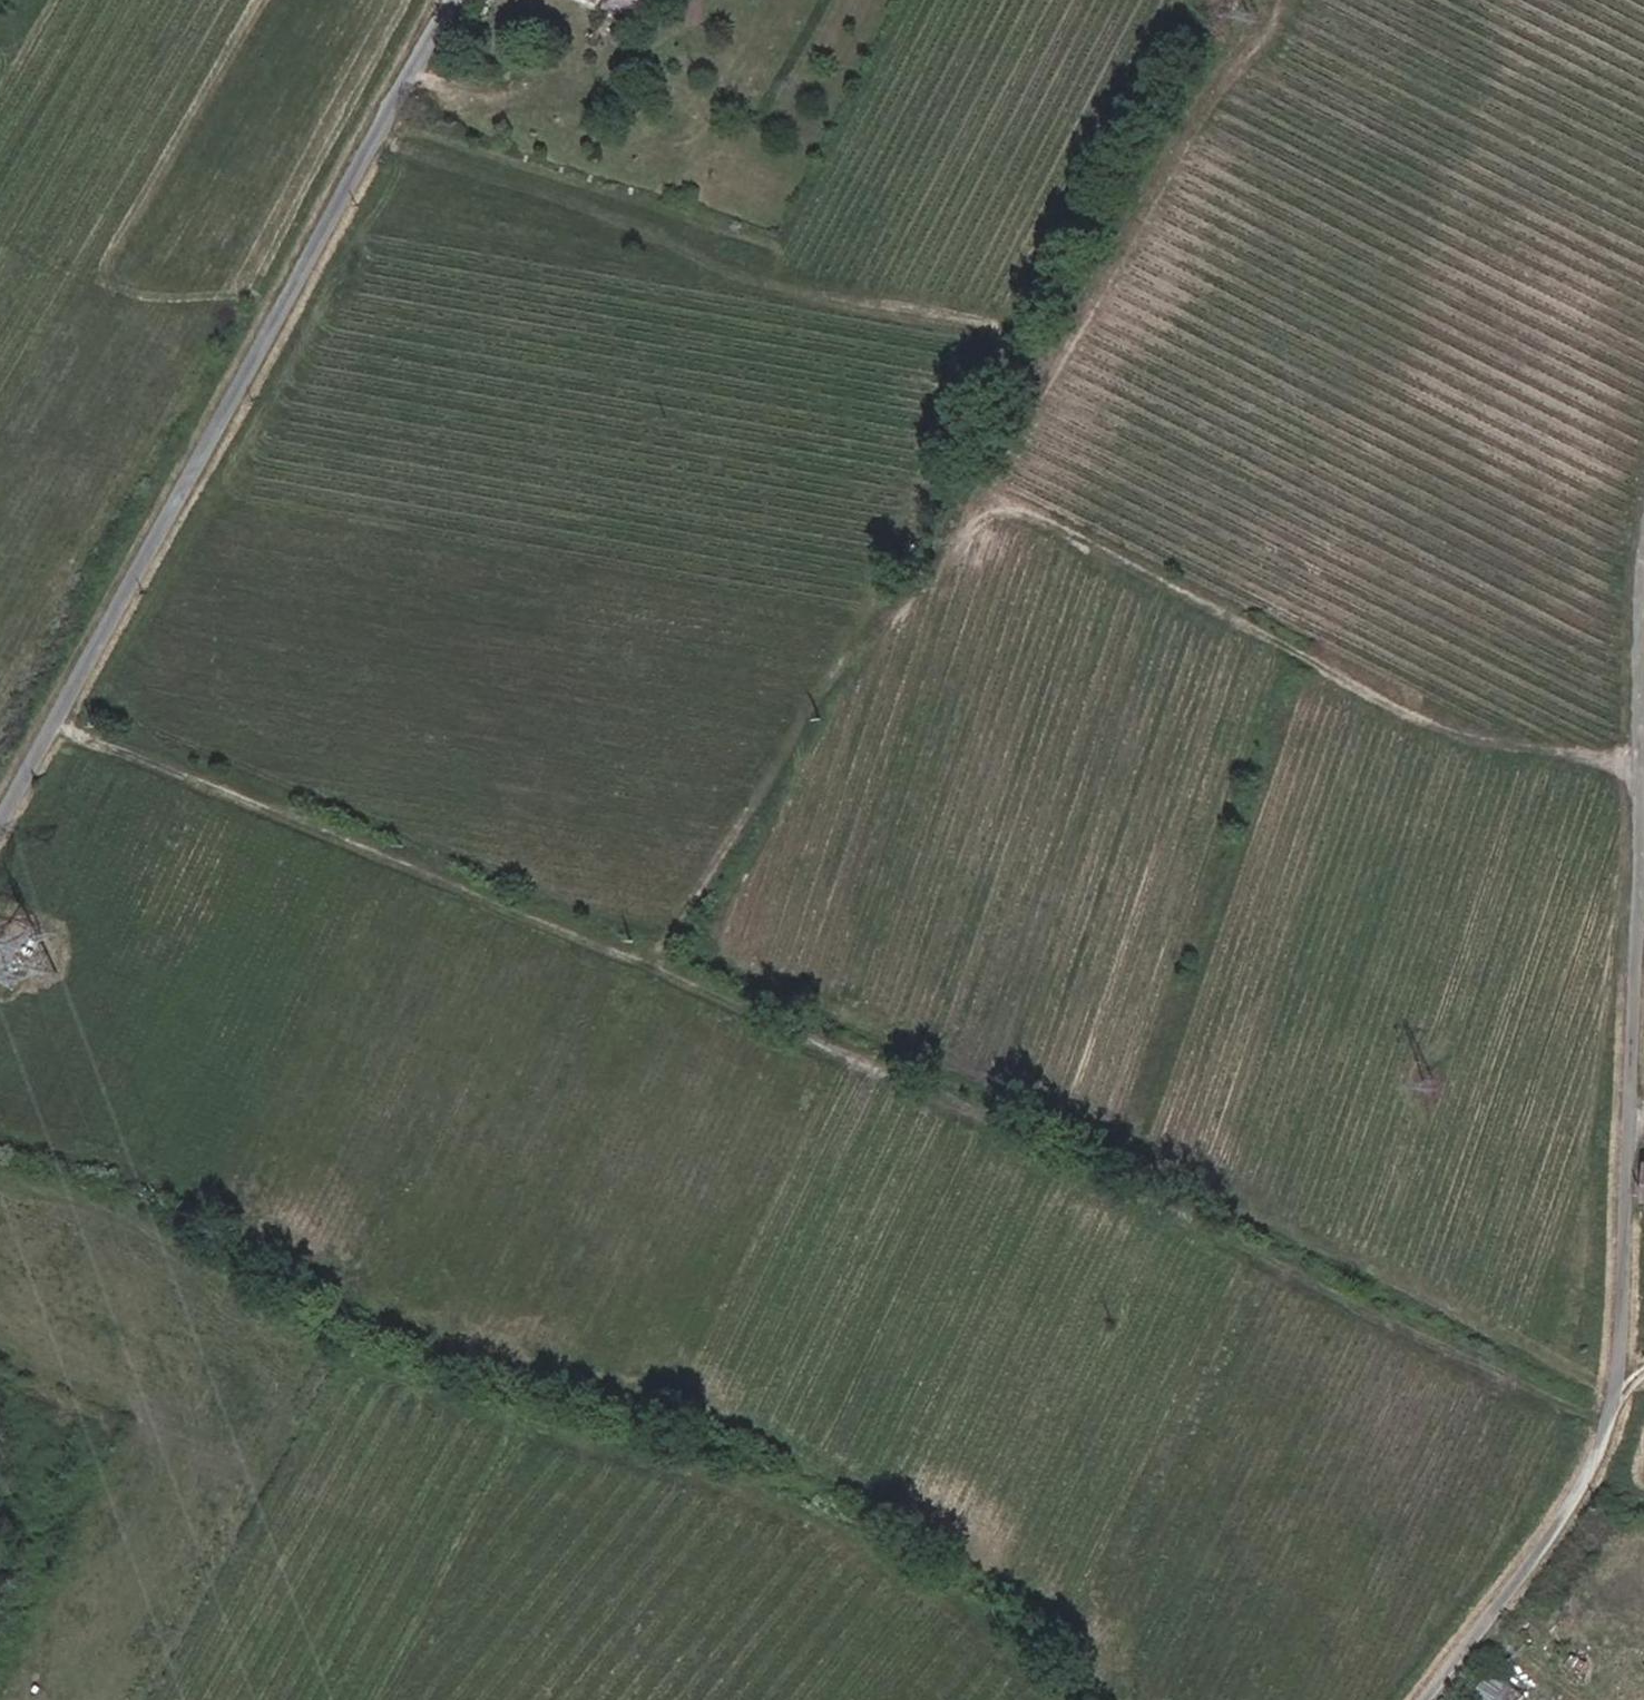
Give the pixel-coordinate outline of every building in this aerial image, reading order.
[(608,9),(610,0),(586,0),(608,9)]
